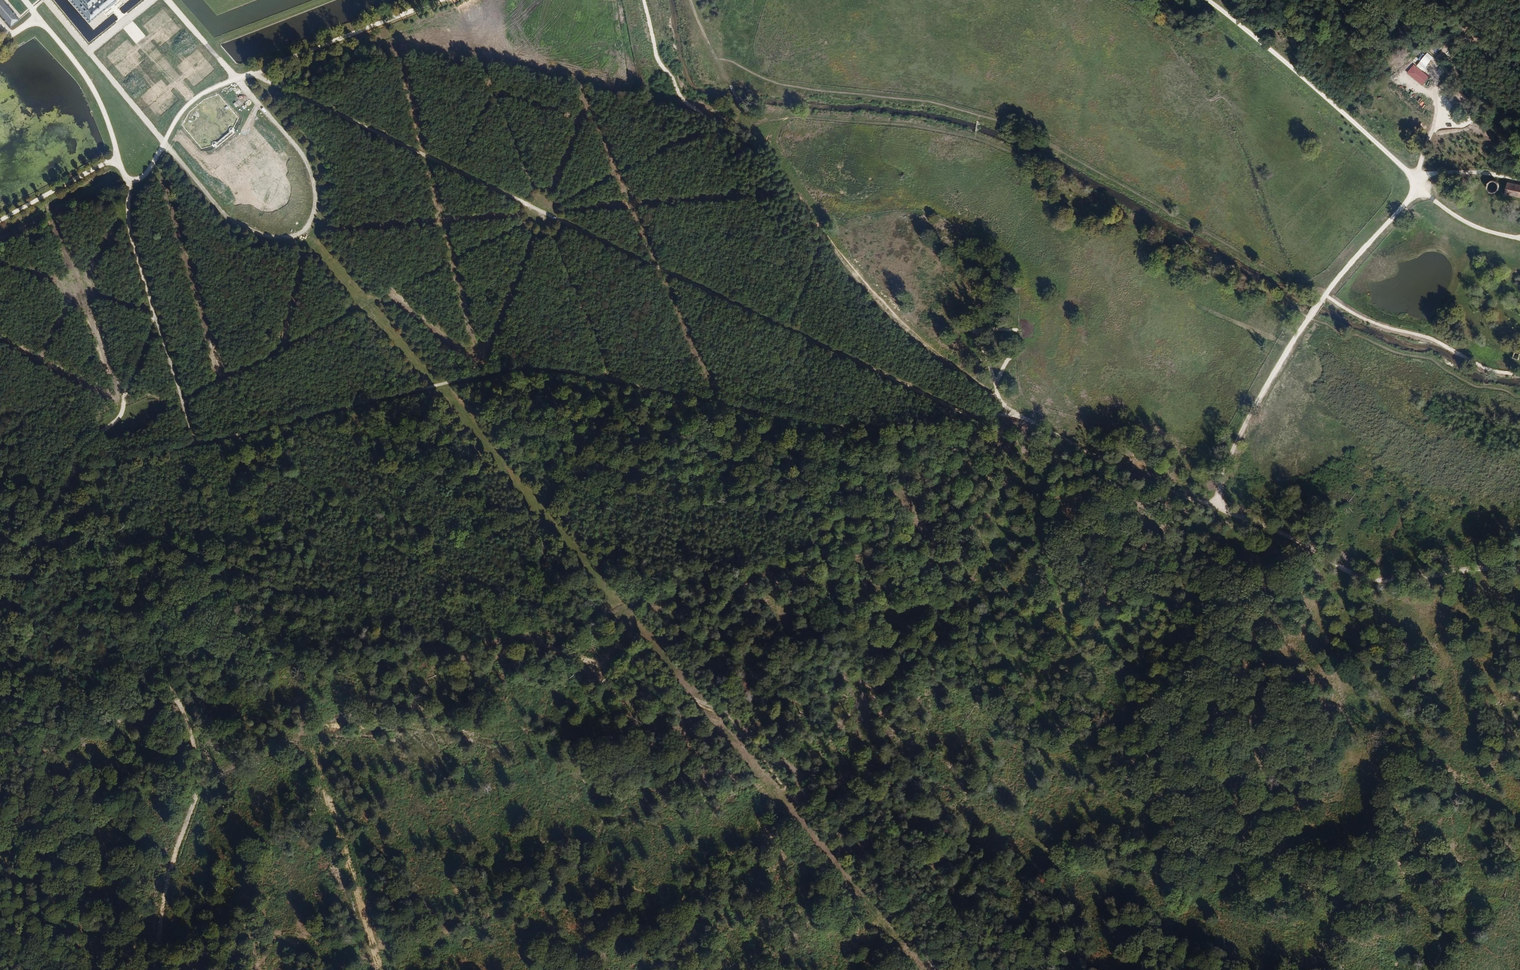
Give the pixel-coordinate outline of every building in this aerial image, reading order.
[(85,23),(100,10),(103,14),(119,1),(118,0),(64,0),(85,23)] [(6,27),(14,20),(0,3),(0,20),(6,27)] [(1429,77),(1414,64),(1407,73),(1422,85),(1429,77)] [(1500,186),(1500,184),(1500,183),(1499,181),(1498,179),(1496,178),(1494,177),(1492,177),(1490,177),(1489,178),(1487,179),(1486,180),(1486,182),(1485,185),(1486,187),(1486,189),(1488,190),(1489,191),(1491,192),(1493,192),(1495,192),(1496,191),(1499,189),(1500,186)] [(1506,182),(1503,194),(1519,198),(1519,186),(1506,182)]
